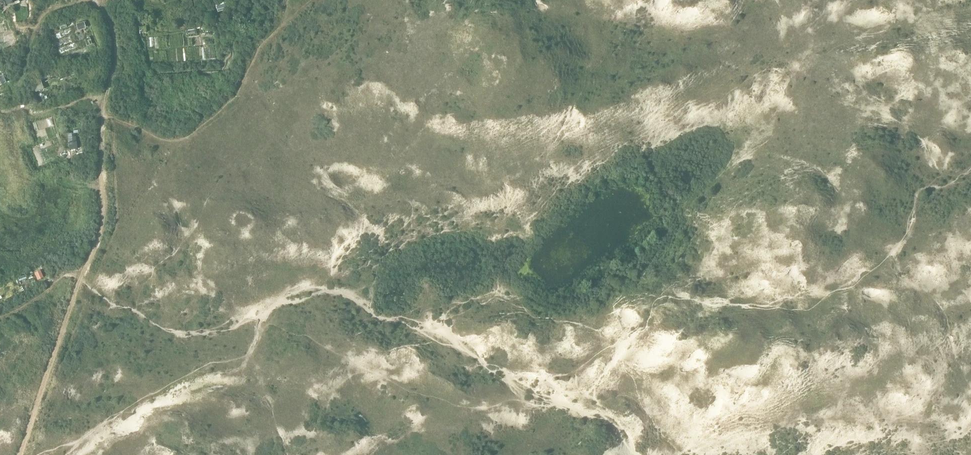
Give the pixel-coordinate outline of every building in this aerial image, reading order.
[(216,6),(217,12),(224,10),(223,4),(216,6)] [(41,79),(33,82),(37,91),(44,89),(41,79)] [(76,142),(68,142),(69,150),(77,149),(76,142)] [(43,279),(39,271),(33,273),(37,282),(43,279)]
